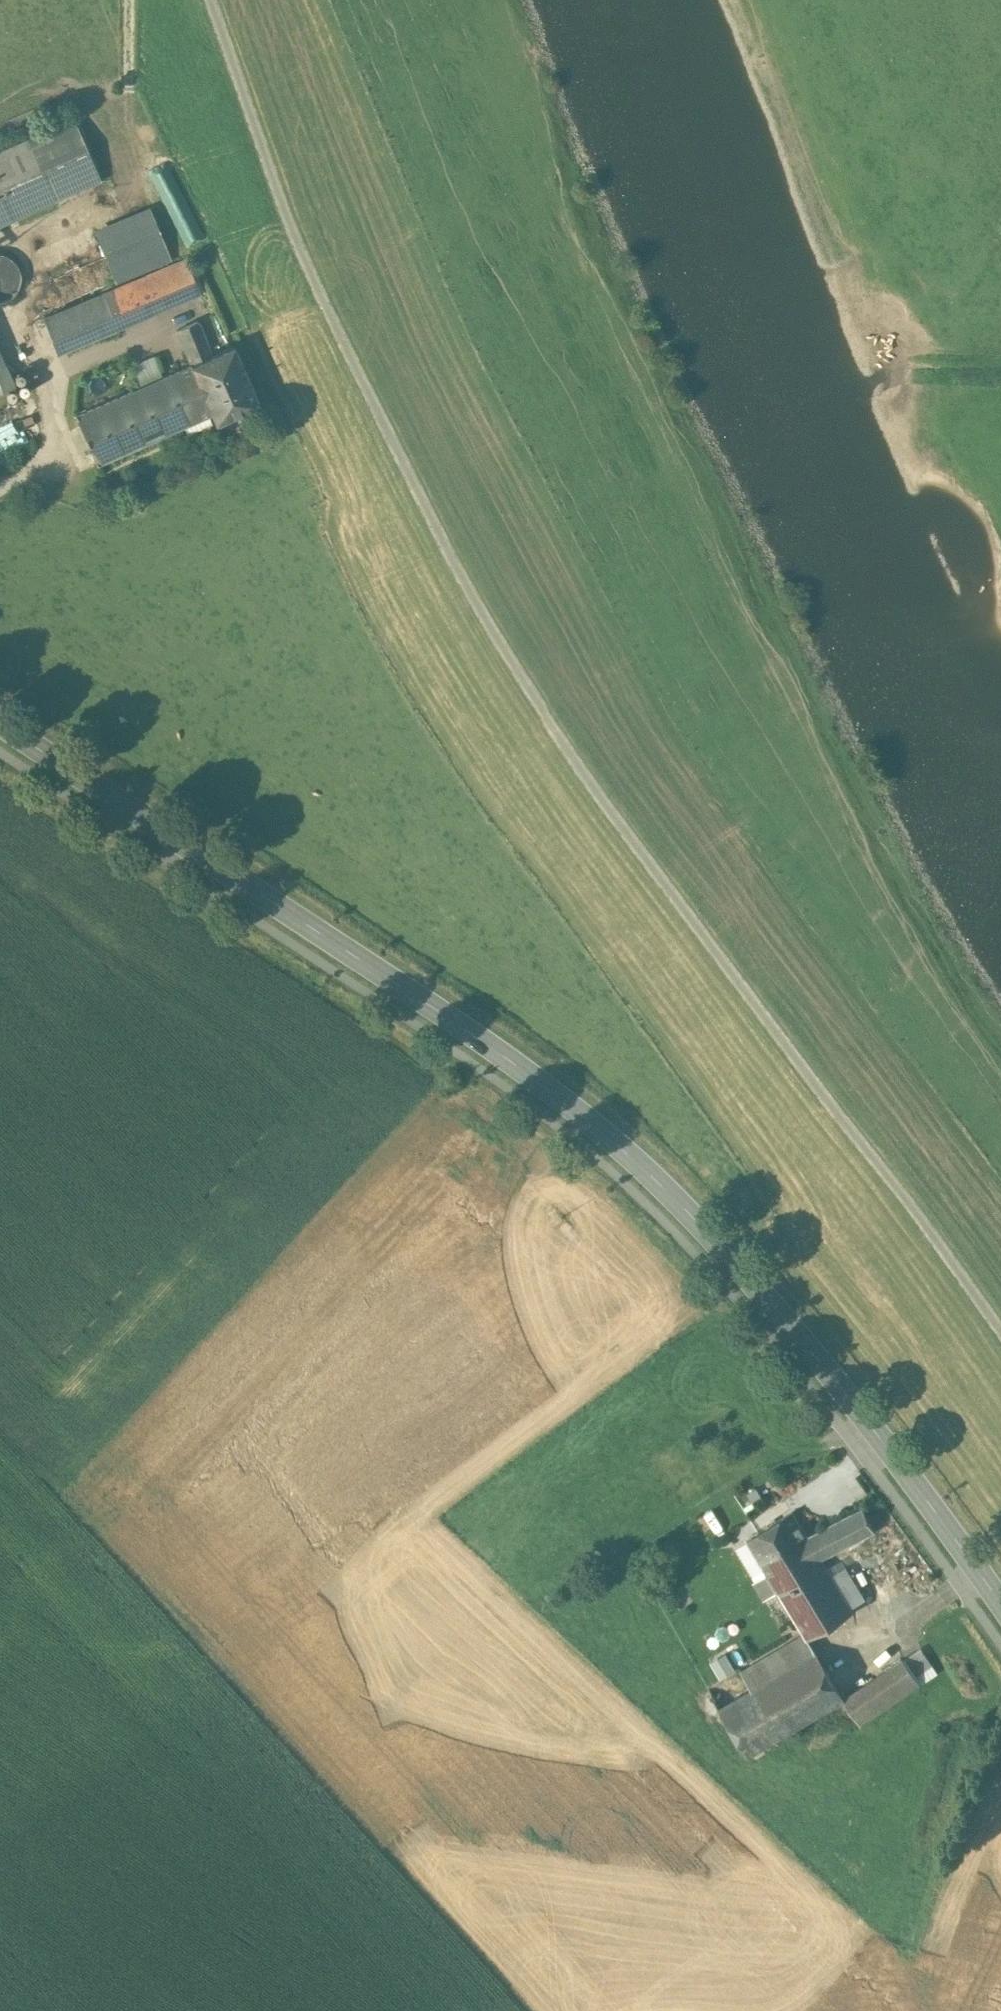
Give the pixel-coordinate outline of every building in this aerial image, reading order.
[(73,118),(27,139),(55,201),(101,181),(73,118)] [(0,151),(0,226),(55,201),(27,139),(0,151)] [(156,207),(98,225),(114,280),(173,263),(156,207)] [(20,277),(19,267),(13,260),(6,255),(0,254),(0,300),(6,299),(14,294),(19,286),(20,277)] [(186,260),(43,319),(58,354),(201,295),(186,260)] [(198,322),(177,330),(191,365),(212,356),(198,322)] [(212,356),(191,365),(213,414),(216,424),(259,405),(234,346),(212,356)] [(15,385),(0,351),(0,391),(15,385)] [(157,354),(135,363),(142,380),(164,371),(157,354)] [(191,365),(76,415),(97,464),(213,414),(191,365)] [(29,439),(18,418),(0,426),(0,453),(29,439)] [(863,1507),(808,1536),(814,1546),(821,1557),(875,1529),(863,1507)] [(792,1511),(746,1539),(768,1574),(814,1546),(808,1536),(792,1511)] [(814,1546),(768,1574),(807,1638),(853,1610),(821,1557),(814,1546)] [(720,1679),(737,1670),(727,1651),(710,1659),(720,1679)] [(817,1651),(720,1708),(748,1755),(844,1699),(817,1651)] [(904,1659),(859,1689),(876,1712),(920,1683),(904,1659)] [(876,1712),(859,1689),(844,1699),(860,1723),(876,1712)]
